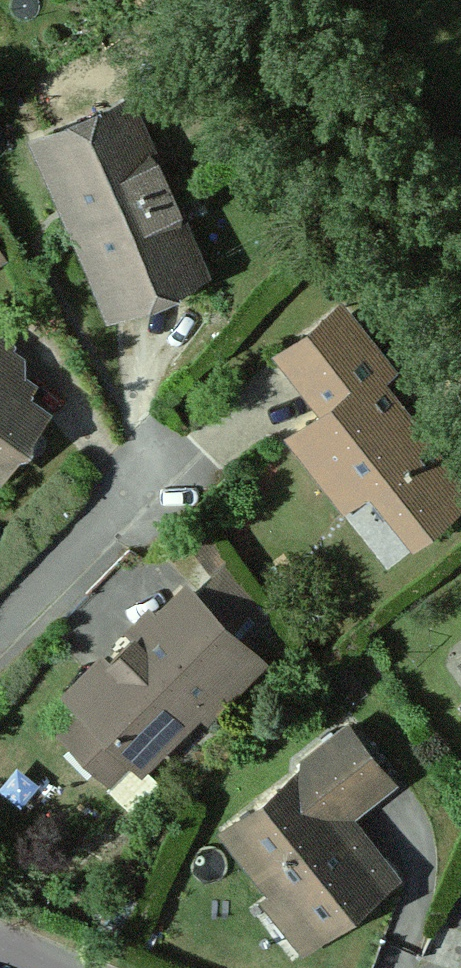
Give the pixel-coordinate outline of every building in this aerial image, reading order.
[(127,102),(46,137),(117,300),(198,264),(127,102)] [(303,374),(361,331),(343,307),(286,351),(303,374)] [(361,331),(303,374),(330,411),(297,437),(342,496),(372,475),(417,531),(460,497),(460,481),(381,377),(391,369),(361,331)] [(4,376),(20,354),(3,341),(0,346),(0,373),(4,376)] [(29,428),(20,421),(17,412),(29,396),(4,376),(0,373),(0,467),(29,428)] [(20,421),(29,428),(44,408),(29,396),(17,412),(20,421)] [(270,612),(235,567),(198,602),(239,643),(270,612)] [(92,705),(71,726),(114,770),(135,749),(144,758),(204,700),(212,707),(229,691),(225,688),(254,659),(239,643),(198,602),(168,631),(158,621),(116,662),(121,667),(88,701),(92,705)] [(234,830),(282,891),(314,932),(390,871),(344,811),(388,776),(351,726),(301,765),(307,772),(234,830)] [(302,942),(314,932),(282,891),(269,901),(302,942)]
